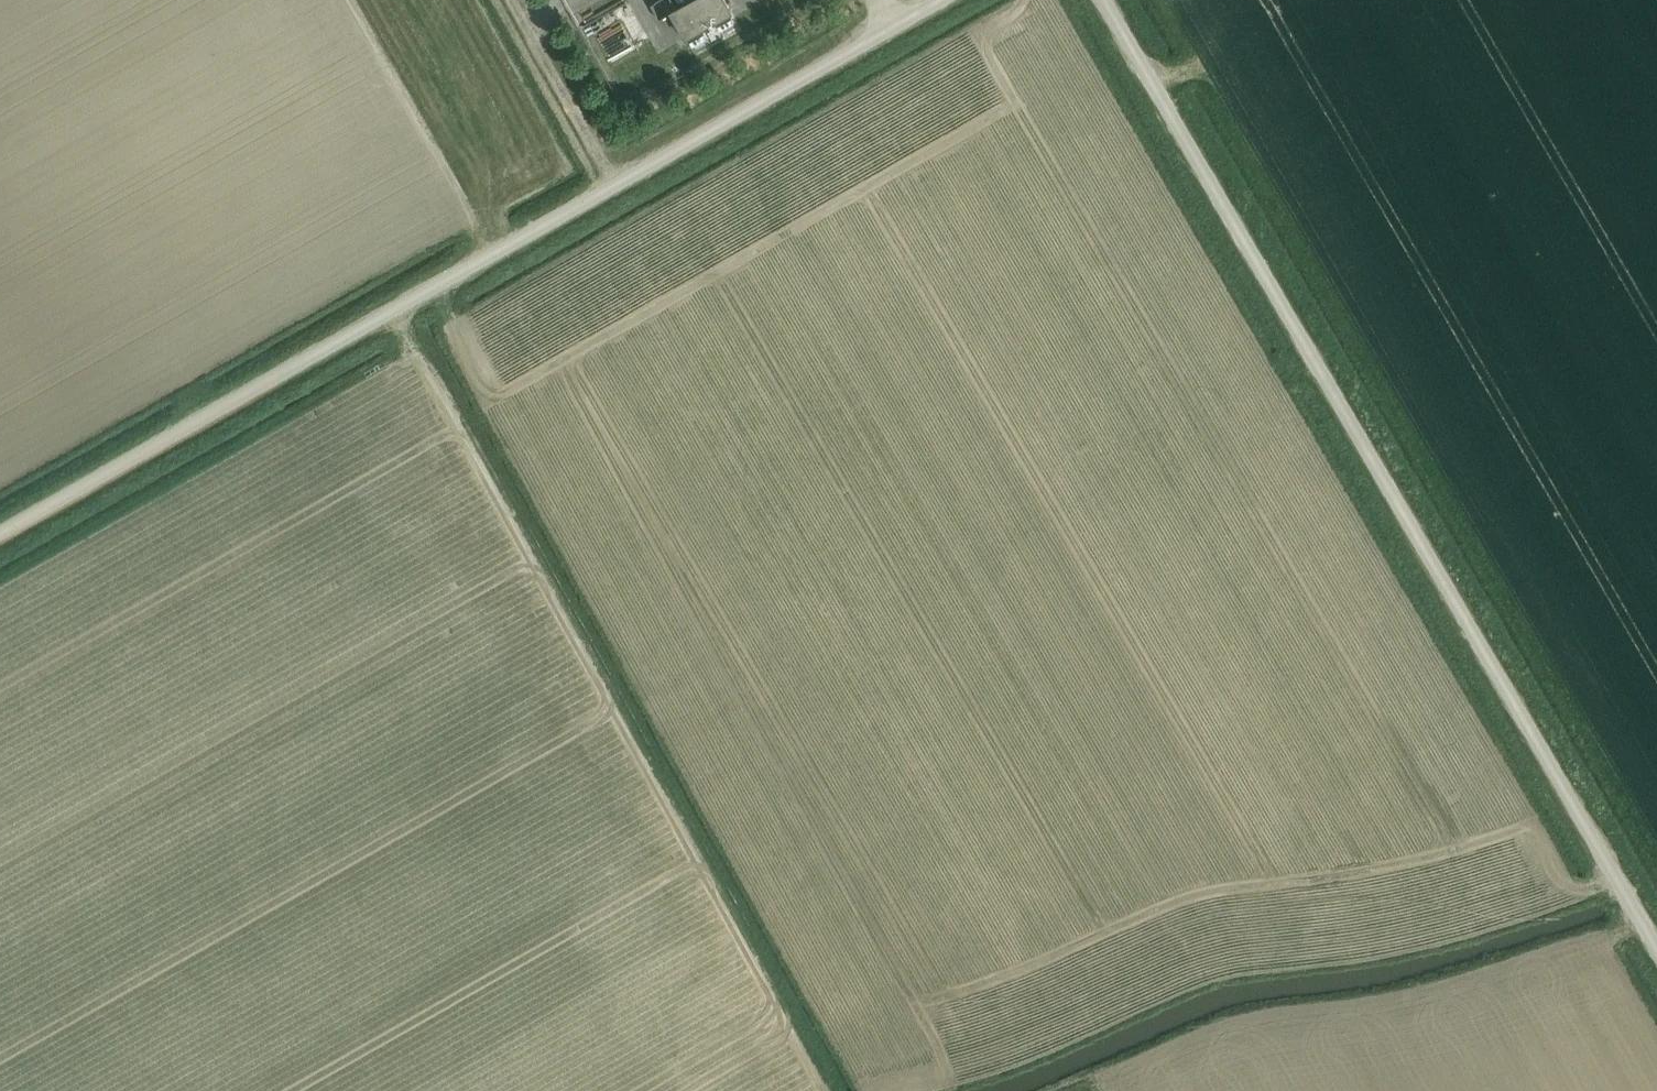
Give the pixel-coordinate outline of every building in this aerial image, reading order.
[(651,3),(659,18),(672,11),(686,37),(732,11),(726,0),(657,0),(651,3)]
